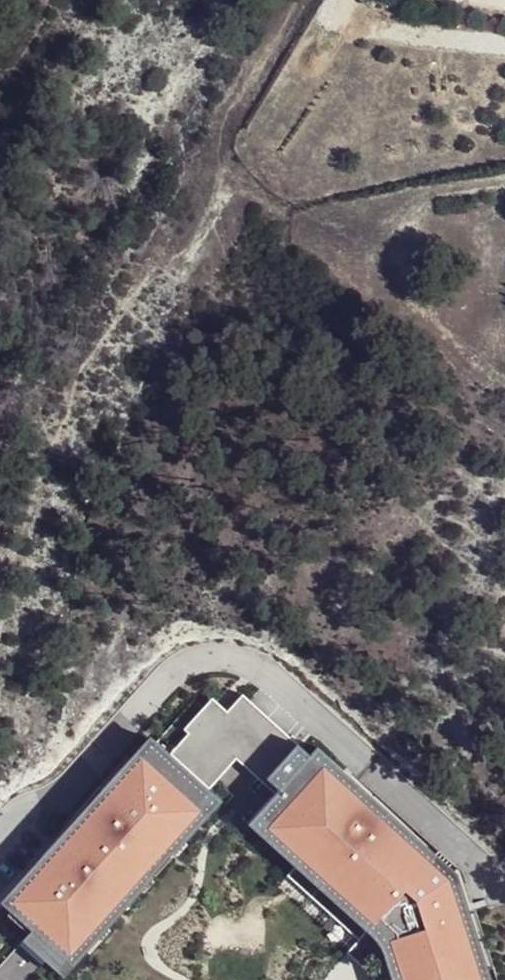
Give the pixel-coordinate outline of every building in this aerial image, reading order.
[(267,783),(298,746),(242,695),(226,712),(212,699),(184,730),(188,734),(173,752),(211,786),(236,759),(267,783)] [(229,803),(211,786),(173,752),(155,735),(0,901),(34,929),(25,939),(36,949),(69,977),(229,803)] [(313,760),(298,746),(267,783),(278,792),(249,823),(381,941),(394,979),(495,979),(463,871),(327,745),(313,760)]
